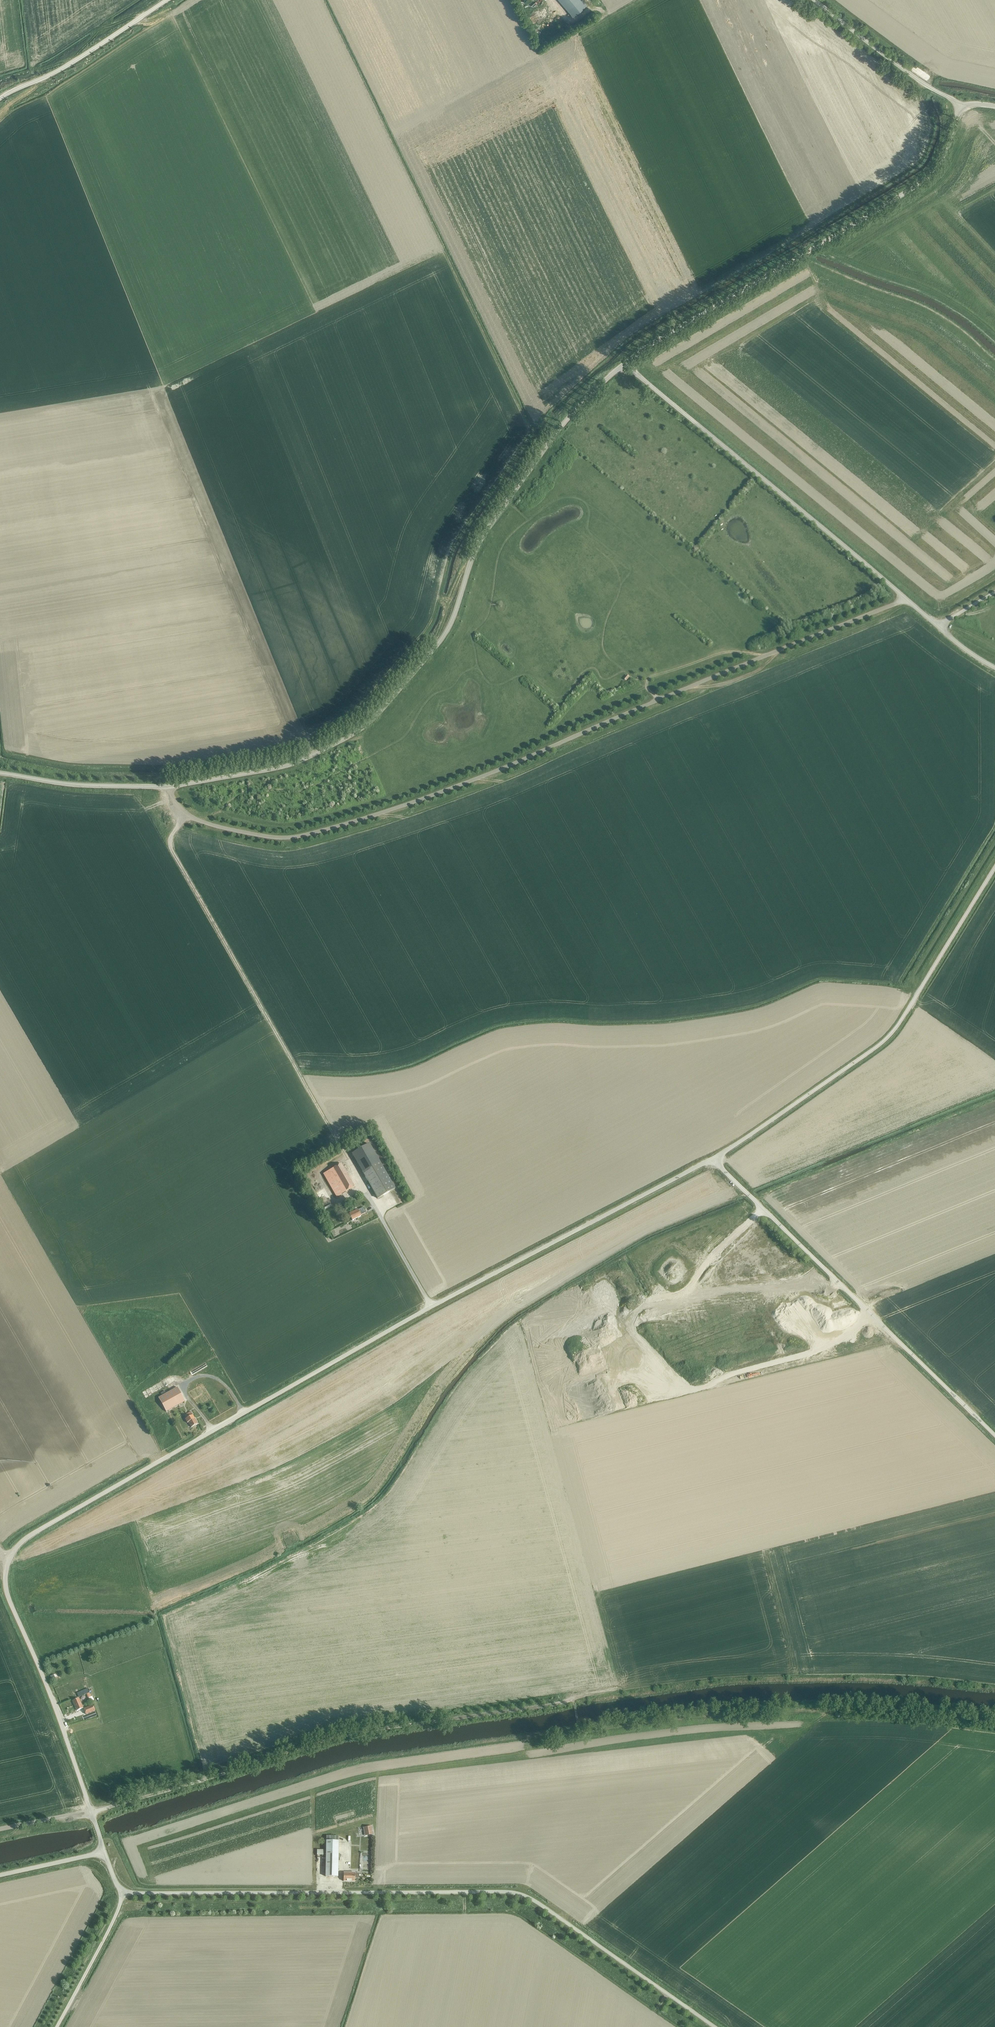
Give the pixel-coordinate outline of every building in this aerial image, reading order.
[(586,4),(583,0),(559,0),(572,16),(586,4)] [(378,1199),(396,1189),(370,1144),(352,1154),(378,1199)] [(336,1197),(339,1195),(354,1186),(342,1164),(323,1174),(336,1197)] [(360,1216),(366,1213),(363,1208),(349,1214),(352,1221),(361,1216),(360,1216)] [(177,1387),(158,1398),(166,1412),(185,1401),(177,1387)] [(199,1387),(191,1392),(195,1399),(203,1394),(199,1387)] [(191,1427),(198,1424),(191,1412),(185,1415),(186,1418),(185,1419),(188,1423),(188,1422),(191,1427)] [(86,1694),(89,1693),(87,1689),(76,1693),(78,1697),(86,1694)] [(77,1711),(83,1708),(79,1698),(72,1701),(77,1711)] [(86,1714),(95,1710),(93,1705),(83,1709),(86,1714)] [(325,1877),(338,1877),(338,1836),(326,1836),(325,1877)] [(359,1878),(359,1873),(355,1873),(343,1873),(343,1881),(355,1881),(355,1878),(359,1878)]
